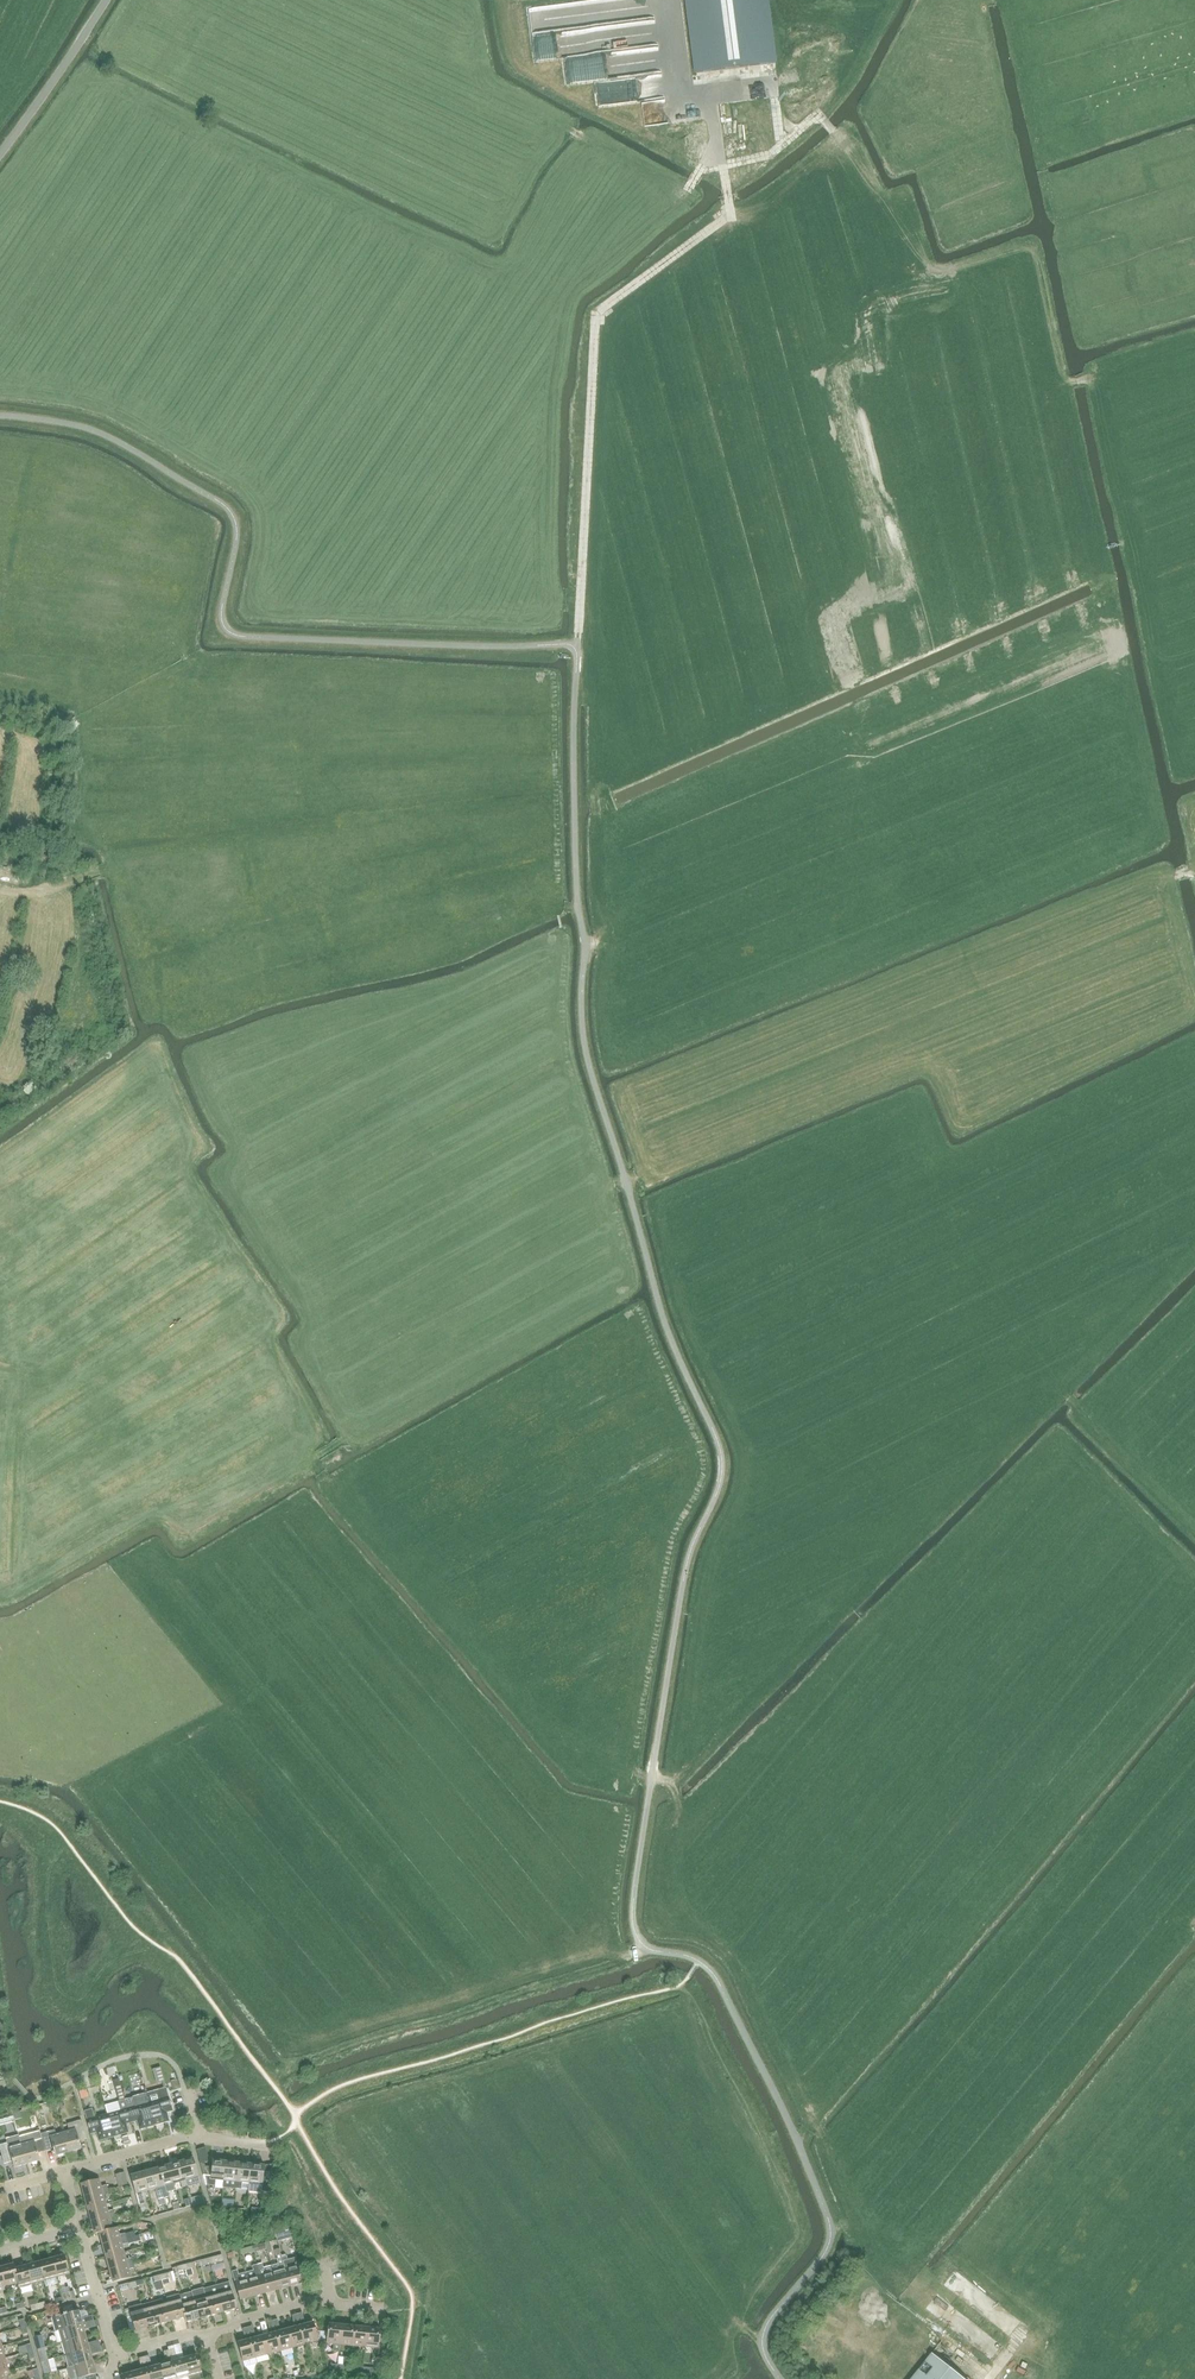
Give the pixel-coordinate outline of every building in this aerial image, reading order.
[(696,73),(775,63),(767,0),(687,0),(696,73)] [(125,2099),(119,2079),(112,2081),(119,2101),(125,2099)] [(158,2090),(145,2094),(148,2103),(154,2125),(168,2121),(165,2109),(171,2107),(169,2098),(168,2094),(166,2088),(163,2089),(158,2090)] [(79,2091),(81,2099),(88,2097),(86,2089),(79,2091)] [(133,2097),(125,2099),(130,2118),(136,2117),(140,2129),(154,2125),(148,2103),(135,2107),(133,2097)] [(104,2105),(107,2114),(113,2136),(128,2132),(124,2120),(130,2118),(125,2099),(104,2105)] [(113,2136),(107,2114),(95,2118),(92,2109),(84,2111),(89,2130),(96,2128),(99,2140),(113,2136)] [(14,2120),(11,2113),(0,2116),(0,2124),(14,2120)] [(69,2131),(63,2133),(68,2152),(81,2149),(79,2141),(87,2139),(82,2120),(67,2124),(69,2131)] [(55,2129),(41,2134),(45,2151),(53,2148),(55,2156),(68,2152),(63,2133),(56,2134),(55,2129)] [(27,2143),(21,2144),(27,2164),(40,2160),(38,2153),(45,2151),(41,2134),(26,2138),(27,2143)] [(21,2144),(19,2137),(7,2140),(8,2143),(0,2145),(0,2148),(5,2164),(12,2162),(14,2167),(27,2164),(21,2144)] [(193,2158),(180,2161),(187,2186),(200,2183),(198,2176),(193,2158)] [(204,2166),(203,2175),(206,2185),(215,2186),(216,2179),(220,2179),(222,2161),(213,2160),(212,2167),(204,2166)] [(180,2161),(168,2165),(173,2183),(180,2181),(182,2187),(187,2186),(180,2161)] [(223,2187),(232,2188),(235,2162),(222,2161),(220,2179),(223,2180),(223,2187)] [(242,2181),(250,2182),(251,2164),(235,2162),(232,2188),(242,2189),(242,2181)] [(251,2164),(250,2182),(249,2190),(270,2192),(271,2177),(263,2176),(264,2165),(251,2164)] [(168,2165),(155,2168),(164,2198),(170,2196),(168,2192),(175,2190),(173,2183),(168,2165)] [(155,2168),(143,2172),(148,2190),(155,2188),(158,2200),(164,2198),(155,2168)] [(148,2190),(143,2172),(131,2175),(136,2193),(140,2209),(145,2207),(144,2204),(145,2204),(141,2191),(148,2190)] [(127,2184),(124,2173),(116,2175),(119,2186),(127,2184)] [(81,2184),(85,2196),(108,2189),(107,2185),(101,2186),(99,2179),(81,2184)] [(85,2196),(88,2209),(106,2204),(104,2196),(110,2195),(108,2189),(85,2196)] [(203,2194),(191,2197),(193,2205),(205,2201),(203,2194)] [(223,2198),(222,2206),(234,2207),(235,2199),(223,2198)] [(88,2209),(91,2221),(115,2215),(114,2209),(108,2211),(106,2204),(88,2209)] [(95,2234),(99,2232),(113,2229),(110,2221),(116,2220),(115,2215),(91,2221),(95,2234)] [(274,2230),(276,2239),(292,2235),(289,2225),(274,2230)] [(99,2232),(103,2245),(127,2238),(125,2233),(119,2235),(117,2227),(113,2229),(99,2232)] [(103,2245),(106,2257),(124,2252),(122,2244),(128,2243),(127,2238),(103,2245)] [(264,2243),(257,2244),(252,2246),(254,2252),(259,2251),(266,2249),(264,2243)] [(252,2246),(245,2248),(247,2254),(253,2253),(252,2246)] [(278,2263),(271,2265),(277,2290),(289,2286),(282,2257),(279,2248),(274,2250),(278,2263)] [(106,2257),(110,2269),(133,2263),(132,2258),(126,2259),(124,2252),(106,2257)] [(221,2254),(209,2258),(211,2266),(224,2262),(221,2254)] [(65,2255),(52,2258),(57,2277),(70,2274),(65,2255)] [(287,2256),(282,2257),(289,2286),(302,2283),(296,2257),(288,2259),(287,2256)] [(52,2258),(40,2261),(45,2280),(57,2277),(52,2258)] [(209,2258),(201,2260),(203,2265),(210,2263),(211,2266),(209,2258)] [(40,2261),(27,2265),(32,2284),(45,2280),(40,2261)] [(14,2263),(1,2267),(6,2285),(18,2282),(19,2282),(15,2268),(14,2263)] [(133,2263),(110,2269),(113,2282),(131,2277),(129,2269),(135,2268),(133,2263)] [(262,2263),(257,2264),(265,2293),(277,2290),(271,2265),(263,2267),(262,2263)] [(253,2270),(246,2272),(252,2296),(265,2293),(257,2264),(252,2265),(253,2270)] [(27,2265),(15,2268),(19,2282),(18,2282),(19,2287),(32,2284),(27,2265)] [(252,2296),(246,2272),(238,2274),(237,2270),(232,2271),(235,2282),(240,2300),(252,2296)] [(155,2282),(154,2282),(156,2291),(164,2289),(163,2284),(162,2282),(162,2280),(155,2282)] [(229,2282),(217,2285),(224,2312),(237,2308),(231,2290),(229,2282)] [(204,2289),(206,2296),(211,2315),(224,2312),(217,2285),(204,2289)] [(70,2292),(62,2294),(64,2302),(76,2299),(74,2291),(70,2292)] [(191,2292),(180,2295),(185,2316),(184,2317),(186,2322),(198,2319),(193,2300),(191,2292)] [(62,2294),(61,2294),(62,2297),(55,2299),(56,2304),(64,2302),(62,2294)] [(166,2297),(167,2302),(173,2320),(184,2317),(185,2316),(180,2295),(179,2294),(166,2297)] [(206,2296),(193,2300),(198,2319),(211,2315),(206,2296)] [(162,2299),(154,2301),(160,2323),(173,2320),(167,2302),(163,2303),(162,2299)] [(147,2307),(143,2308),(148,2327),(160,2323),(154,2301),(146,2303),(147,2307)] [(148,2327),(143,2308),(141,2303),(129,2307),(129,2309),(130,2312),(132,2318),(135,2330),(148,2327)] [(64,2314),(51,2318),(55,2330),(56,2330),(94,2320),(92,2315),(82,2318),(80,2310),(67,2314),(67,2312),(64,2313),(64,2314)] [(59,2330),(62,2342),(86,2336),(84,2328),(95,2326),(94,2320),(56,2330),(56,2331),(59,2330)] [(313,2322),(301,2325),(306,2344),(318,2341),(313,2322)] [(339,2344),(341,2325),(328,2324),(326,2343),(334,2344),(333,2350),(339,2351),(339,2344)] [(301,2325),(288,2329),(293,2348),(306,2344),(301,2325)] [(354,2326),(341,2325),(339,2344),(352,2345),(354,2326)] [(367,2327),(354,2326),(352,2345),(366,2347),(367,2327)] [(380,2329),(367,2327),(366,2347),(378,2348),(380,2329)] [(288,2329),(276,2332),(281,2351),(293,2348),(288,2329)] [(276,2332),(263,2336),(268,2354),(281,2351),(276,2332)] [(34,2336),(37,2349),(45,2346),(42,2334),(34,2336)] [(62,2342),(65,2355),(100,2345),(99,2340),(88,2343),(86,2336),(62,2342)] [(263,2336),(250,2339),(255,2358),(268,2354),(263,2336)] [(255,2358),(250,2339),(238,2343),(243,2361),(255,2358)] [(65,2355),(69,2366),(93,2360),(91,2353),(102,2350),(100,2345),(65,2355)] [(37,2349),(41,2361),(48,2359),(45,2347),(37,2349)] [(932,2352),(911,2378),(966,2378),(932,2352)] [(197,2355),(184,2358),(189,2377),(202,2373),(197,2355)] [(4,2372),(9,2371),(6,2358),(0,2359),(0,2373),(4,2372)] [(172,2362),(176,2378),(190,2378),(189,2377),(184,2358),(172,2362)] [(48,2359),(41,2361),(44,2374),(51,2372),(48,2359)] [(69,2366),(67,2367),(70,2378),(89,2378),(88,2375),(96,2373),(94,2364),(93,2360),(69,2366)] [(163,2378),(176,2378),(172,2362),(159,2365),(163,2378)] [(147,2368),(149,2378),(163,2378),(159,2365),(147,2368)] [(134,2372),(136,2378),(149,2378),(147,2368),(134,2372)]
